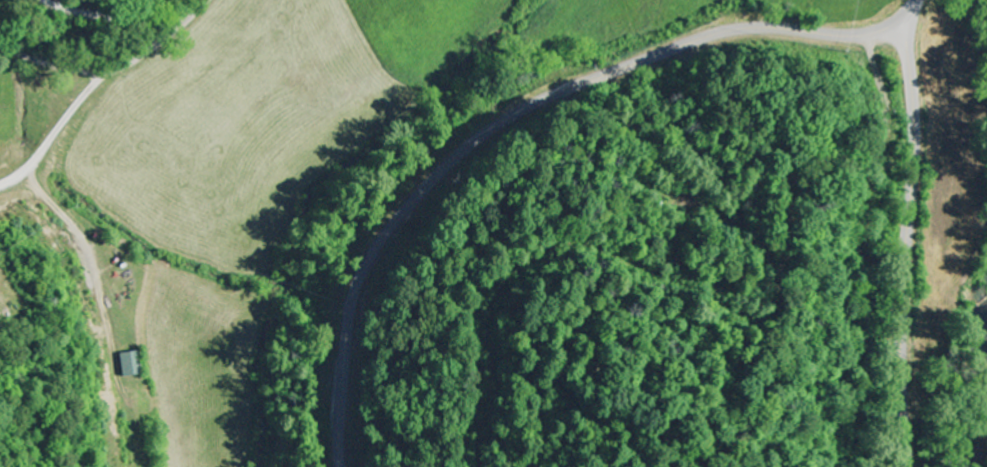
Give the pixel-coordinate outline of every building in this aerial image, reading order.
[(143,375),(140,352),(120,355),(123,378),(143,375)]
